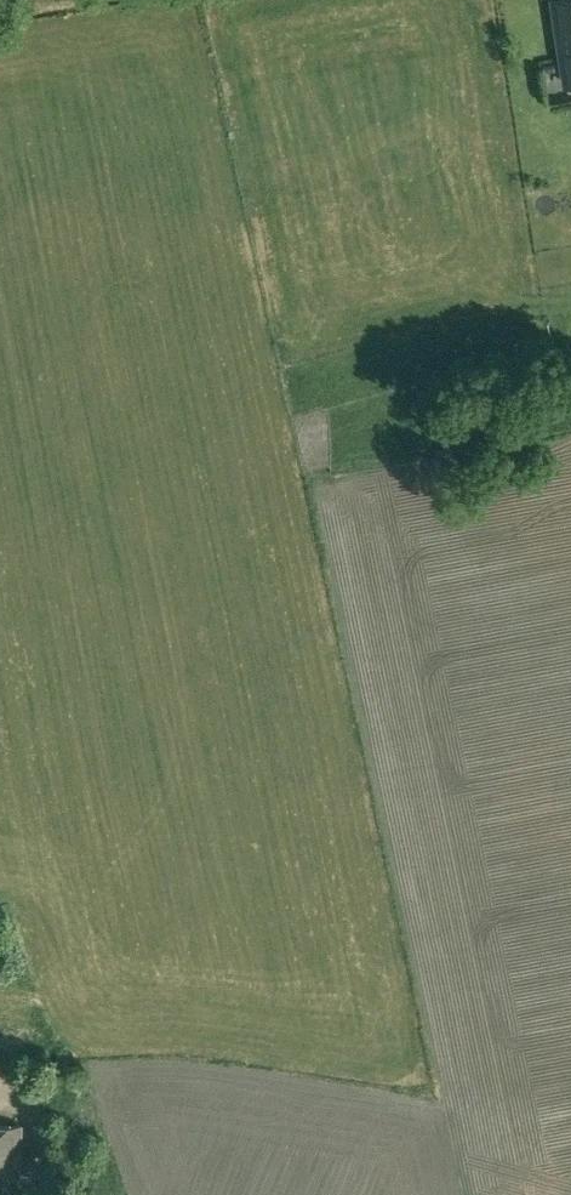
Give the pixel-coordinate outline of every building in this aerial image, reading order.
[(553,2),(565,83),(570,82),(570,0),(566,0),(553,2)] [(21,1124),(0,1124),(0,1194),(19,1194),(21,1124)]
